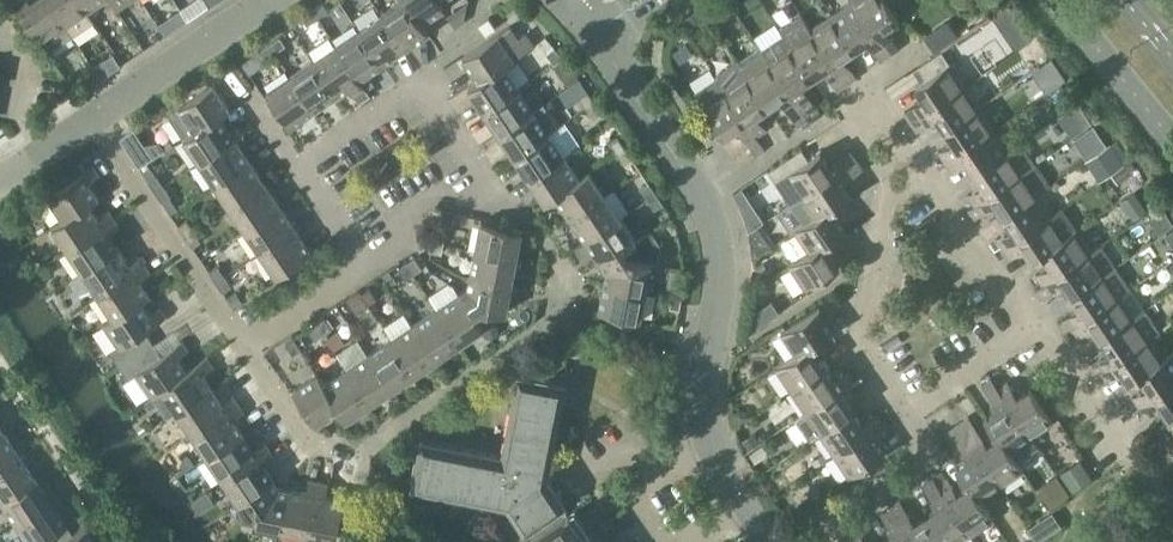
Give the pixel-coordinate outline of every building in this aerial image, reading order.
[(51,0),(18,0),(17,1),(51,50),(74,34),(51,0)] [(82,0),(51,0),(74,34),(95,20),(88,10),(88,9),(82,0)] [(88,9),(102,0),(82,0),(88,9)] [(404,47),(428,31),(421,21),(420,21),(406,0),(400,0),(381,13),(404,47)] [(420,21),(421,21),(443,6),(440,1),(441,0),(406,0),(420,21)] [(833,11),(856,46),(867,38),(883,60),(893,54),(857,0),(850,0),(833,11)] [(893,54),(902,47),(886,25),(899,17),(891,4),(897,0),(857,0),(893,54)] [(312,8),(318,17),(328,10),(323,1),(312,8)] [(466,6),(450,16),(456,25),(464,20),(466,6)] [(318,17),(312,8),(302,15),(308,23),(318,17)] [(856,46),(833,11),(811,26),(849,82),(849,83),(859,76),(845,53),(856,46)] [(811,26),(802,12),(781,26),(785,32),(813,74),(824,67),(839,89),(849,82),(811,26)] [(359,28),(382,62),(404,47),(381,13),(359,28)] [(496,28),(490,18),(480,24),(486,34),(496,28)] [(505,66),(515,59),(515,58),(534,45),(526,33),(518,38),(510,26),(464,58),(479,80),(480,81),(504,65),(505,66)] [(382,62),(359,28),(336,44),(359,78),(382,62)] [(813,74),(785,32),(763,47),(808,115),(822,106),(804,80),(813,74)] [(269,43),(275,51),(285,44),(279,36),(269,43)] [(275,51),(269,43),(259,50),(265,58),(275,51)] [(313,59),(336,93),(348,86),(359,103),(370,95),(358,78),(359,78),(336,44),(313,59)] [(546,51),(554,61),(563,55),(554,44),(546,51)] [(763,47),(761,44),(739,58),(770,104),(781,96),(799,122),(808,115),(763,47)] [(910,121),(965,84),(941,47),(919,62),(928,75),(916,83),(925,96),(903,110),(910,121)] [(120,63),(114,53),(103,61),(109,70),(120,63)] [(554,61),(552,63),(568,83),(570,86),(580,78),(563,55),(554,61)] [(770,104),(739,58),(717,72),(757,133),(767,126),(757,112),(770,104)] [(291,75),(314,109),(336,93),(313,59),(291,75)] [(520,87),(505,66),(504,65),(480,81),(479,80),(469,87),(485,110),(520,87)] [(718,75),(696,90),(702,99),(725,134),(738,125),(747,139),(758,154),(767,147),(757,133),(717,72),(718,75)] [(314,109),(291,75),(267,91),(290,125),(314,109)] [(185,137),(220,114),(220,115),(231,108),(214,83),(169,114),(185,137)] [(965,84),(910,121),(916,129),(937,115),(945,127),(979,105),(965,84)] [(520,87),(485,110),(500,133),(535,110),(520,87)] [(589,91),(580,97),(586,105),(587,107),(596,102),(595,100),(589,91)] [(535,110),(500,133),(515,156),(549,133),(561,125),(563,123),(548,101),(535,110)] [(596,102),(587,107),(595,118),(603,112),(601,110),(596,102)] [(946,159),(994,126),(979,105),(945,127),(953,139),(939,149),(946,159)] [(220,114),(185,137),(200,160),(235,137),(220,115),(220,114)] [(577,147),(561,125),(550,132),(515,156),(531,178),(565,155),(577,147)] [(994,126),(946,159),(952,168),(966,158),(974,170),(1008,147),(994,126)] [(134,128),(120,138),(140,166),(154,157),(134,128)] [(216,183),(250,159),(235,137),(200,160),(216,183)] [(618,153),(626,147),(619,137),(611,142),(618,153)] [(1035,161),(1021,139),(1008,147),(974,170),(982,183),(968,192),(975,202),(1023,169),(1035,161)] [(802,146),(769,169),(776,180),(791,201),(802,193),(850,160),(858,155),(851,146),(844,151),(829,161),(821,148),(809,156),(802,146)] [(626,147),(618,153),(625,163),(633,158),(626,147)] [(565,155),(531,178),(547,202),(557,195),(556,194),(581,178),(581,177),(565,155)] [(865,165),(858,155),(802,193),(791,201),(804,221),(816,214),(817,214),(844,196),(845,196),(850,192),(842,180),(865,165)] [(231,205),(265,182),(250,159),(216,183),(231,205)] [(1131,160),(1112,173),(1119,183),(1138,169),(1131,160)] [(975,202),(971,205),(977,214),(981,211),(996,202),(1004,214),(1038,191),(1050,183),(1035,161),(1023,169),(975,202)] [(48,195),(63,218),(64,219),(89,202),(90,203),(99,197),(89,181),(99,174),(93,165),(48,195)] [(572,218),(606,194),(590,171),(581,177),(581,178),(556,194),(557,195),(572,218)] [(156,190),(164,185),(157,174),(148,180),(156,190)] [(265,182),(231,205),(246,228),(281,205),(265,182)] [(649,198),(657,193),(650,183),(642,188),(649,198)] [(164,185),(156,190),(162,200),(171,195),(164,185)] [(1038,191),(1004,214),(1012,226),(997,235),(1004,245),(1053,213),(1038,191)] [(1134,191),(1121,200),(1128,210),(1141,200),(1134,191)] [(657,193),(649,198),(656,209),(664,203),(657,193)] [(606,194),(572,218),(587,240),(622,217),(606,194)] [(796,227),(810,248),(812,249),(840,231),(845,228),(836,215),(851,205),(845,196),(844,196),(817,214),(816,214),(796,227)] [(69,248),(114,218),(109,210),(99,217),(90,203),(89,202),(64,219),(63,218),(53,224),(69,248)] [(261,250),(296,227),(281,205),(246,228),(261,250)] [(1053,213),(1004,245),(1010,255),(1025,245),(1034,258),(1044,251),(1043,251),(1068,235),(1077,229),(1062,206),(1053,213)] [(622,217),(587,240),(603,264),(638,241),(622,217)] [(84,271),(119,247),(110,233),(120,226),(114,218),(69,248),(84,271)] [(186,235),(194,229),(188,220),(179,225),(186,235)] [(476,250),(516,257),(522,230),(481,222),(476,250)] [(762,223),(749,232),(750,240),(751,244),(752,254),(752,259),(776,243),(762,223)] [(296,227),(261,250),(277,274),(312,251),(296,227)] [(194,229),(186,235),(193,246),(201,240),(194,229)] [(1068,235),(1043,251),(1044,251),(1051,263),(1037,272),(1044,282),(1091,249),(1077,229),(1068,235)] [(431,241),(443,243),(445,234),(433,231),(431,241)] [(606,282),(648,290),(653,262),(659,264),(662,247),(652,231),(638,241),(603,264),(608,271),(606,282)] [(846,240),(840,231),(812,249),(810,248),(790,262),(806,285),(840,262),(831,250),(846,240)] [(443,243),(431,241),(430,250),(442,252),(443,243)] [(1091,249),(1044,282),(1050,291),(1064,282),(1073,294),(1106,271),(1115,264),(1101,243),(1091,249)] [(99,293),(145,263),(140,256),(130,262),(119,247),(84,271),(99,293)] [(471,276),(511,284),(516,257),(476,250),(471,276)] [(407,263),(414,273),(422,268),(416,257),(407,263)] [(99,293),(113,315),(114,316),(139,300),(140,301),(150,294),(140,278),(150,271),(145,263),(99,293)] [(414,273),(407,263),(399,268),(406,279),(414,273)] [(216,281),(225,276),(218,265),(209,271),(216,281)] [(1106,271),(1073,294),(1080,305),(1066,315),(1072,325),(1121,293),(1106,271)] [(225,276),(216,281),(223,292),(232,286),(225,276)] [(511,284),(471,276),(469,286),(459,293),(474,313),(475,313),(482,308),(505,312),(511,284)] [(648,290),(606,282),(601,310),(642,318),(648,290)] [(363,292),(370,303),(377,298),(370,288),(363,292)] [(370,303),(363,292),(354,298),(361,309),(370,303)] [(437,308),(459,343),(484,326),(475,313),(474,313),(459,293),(437,308)] [(1121,293),(1072,325),(1079,334),(1093,325),(1101,337),(1135,314),(1121,293)] [(671,307),(681,309),(683,296),(673,295),(671,307)] [(781,330),(796,351),(797,353),(825,333),(825,334),(831,330),(823,317),(837,308),(830,297),(781,330)] [(113,315),(104,321),(121,345),(111,352),(120,364),(153,342),(145,330),(166,316),(160,307),(149,314),(140,301),(139,300),(114,316),(113,315)] [(415,322),(438,357),(459,343),(437,308),(415,322)] [(1135,314),(1101,337),(1109,348),(1090,361),(1096,371),(1101,367),(1101,368),(1149,335),(1135,314)] [(317,323),(324,334),(332,329),(325,318),(317,323)] [(393,337),(415,372),(438,357),(415,322),(393,337)] [(324,334),(317,323),(309,329),(316,339),(324,334)] [(792,388),(826,365),(817,352),(831,342),(825,334),(825,333),(797,353),(796,351),(776,365),(792,388)] [(1149,335),(1101,368),(1108,377),(1122,367),(1130,380),(1141,373),(1140,371),(1164,356),(1163,355),(1149,335)] [(370,352),(393,387),(415,372),(393,337),(370,352)] [(302,349),(295,338),(287,343),(294,354),(302,349)] [(153,342),(120,364),(129,377),(137,372),(154,396),(164,389),(163,388),(187,371),(187,370),(177,357),(188,350),(182,341),(162,355),(153,342)] [(1172,382),(1172,348),(1163,355),(1164,356),(1140,371),(1141,373),(1148,385),(1134,394),(1140,404),(1172,382)] [(393,387),(370,352),(346,368),(369,403),(393,387)] [(178,411),(213,387),(203,372),(213,365),(207,357),(187,370),(187,371),(163,388),(164,389),(164,390),(178,411)] [(806,410),(854,377),(847,366),(833,375),(826,365),(792,388),(806,410)] [(322,384),(339,408),(346,418),(369,403),(346,368),(325,382),(322,384)] [(592,540),(611,527),(606,519),(586,532),(583,527),(603,514),(597,505),(577,519),(570,508),(568,509),(563,502),(564,500),(546,473),(565,379),(548,376),(549,373),(537,370),(536,374),(520,370),(503,451),(422,436),(419,453),(415,452),(413,464),(416,464),(413,481),(509,499),(527,526),(529,524),(534,532),(518,541),(593,541),(592,540)] [(317,423),(339,408),(322,384),(325,382),(319,372),(294,388),(317,423)] [(854,377),(806,410),(821,431),(855,408),(846,395),(853,390),(865,382),(860,374),(854,377)] [(992,375),(982,382),(998,406),(985,415),(999,435),(1001,435),(1010,448),(1011,448),(1017,458),(1038,444),(1031,434),(998,385),(992,375)] [(998,385),(1031,434),(1053,419),(1030,385),(1017,393),(1008,379),(998,385)] [(1140,404),(1147,413),(1161,404),(1169,416),(1172,413),(1172,382),(1140,404)] [(193,433),(238,403),(233,395),(223,401),(215,390),(213,387),(178,411),(193,433)] [(208,456),(244,433),(234,418),(244,411),(238,403),(193,433),(208,456)] [(835,453),(883,420),(876,409),(862,419),(855,408),(821,431),(835,453)] [(971,417),(961,422),(962,424),(1002,482),(1024,468),(1017,458),(1011,448),(1010,448),(1001,435),(999,435),(988,442),(971,417)] [(883,420),(835,453),(850,474),(883,451),(874,438),(889,428),(883,420)] [(962,424),(953,429),(969,455),(956,464),(970,484),(971,483),(981,497),(1002,482),(962,424)] [(0,431),(0,464),(19,452),(3,429),(0,431)] [(1172,445),(1172,430),(1163,437),(1169,447),(1172,445)] [(223,478),(269,449),(263,440),(253,447),(244,433),(208,456),(223,478)] [(269,449),(223,478),(239,502),(274,479),(264,464),(274,457),(269,449)] [(0,464),(0,497),(34,474),(19,452),(0,464)] [(932,473),(922,480),(939,504),(927,512),(947,541),(957,541),(972,532),(939,483),(932,473)] [(55,493),(48,483),(43,487),(34,474),(0,497),(0,499),(15,520),(55,493)] [(981,497),(971,483),(970,484),(958,491),(948,477),(939,483),(972,532),(994,517),(981,497)] [(280,487),(274,479),(239,502),(237,512),(243,521),(254,523),(254,524),(281,529),(289,489),(280,487)] [(289,489),(281,529),(308,534),(318,482),(309,480),(307,492),(289,489)] [(318,482),(308,534),(336,540),(344,499),(326,496),(328,483),(318,482)] [(15,520),(29,541),(34,541),(65,521),(56,507),(62,503),(55,493),(15,520)] [(927,512),(915,520),(898,496),(889,502),(916,541),(947,541),(927,512)] [(889,502),(879,508),(896,533),(884,541),(885,541),(916,541),(889,502)] [(84,523),(56,541),(97,541),(84,523)] [(848,533),(853,541),(854,541),(868,541),(857,527),(848,533)] [(838,540),(839,541),(854,541),(853,541),(848,533),(838,540)]
